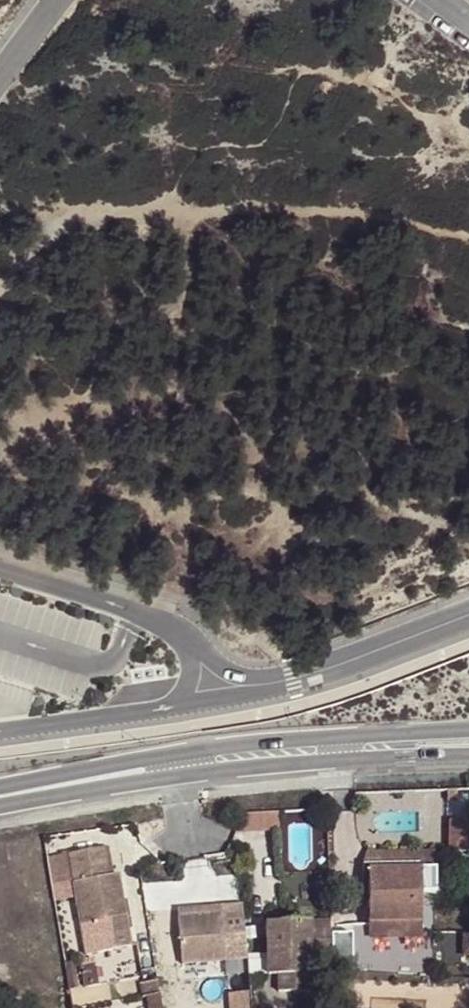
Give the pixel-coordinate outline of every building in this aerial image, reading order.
[(279,828),(278,812),(264,813),(265,829),(279,828)] [(264,813),(234,815),(236,831),(265,829),(264,813)] [(466,822),(452,823),(452,851),(468,850),(468,822),(466,822)] [(114,876),(109,848),(104,849),(109,877),(114,876)] [(131,948),(118,875),(114,876),(109,877),(104,849),(68,855),(87,956),(131,948)] [(436,892),(436,869),(369,870),(369,938),(422,937),(421,893),(436,892)] [(265,897),(248,898),(249,927),(266,926),(265,897)] [(242,905),(222,906),(223,913),(178,916),(182,965),(226,961),(224,937),(245,935),(242,905)] [(222,906),(178,910),(178,916),(223,913),(222,906)] [(330,922),(298,923),(299,930),(330,929),(330,922)] [(330,929),(299,930),(298,923),(267,923),(268,976),(278,976),(278,993),(312,992),(311,953),(330,953),(330,929)] [(76,1000),(128,992),(126,973),(99,977),(96,956),(70,960),(76,1000)] [(158,980),(143,982),(145,995),(147,994),(160,992),(158,980)] [(160,992),(147,994),(149,1007),(162,1007),(160,992)]
